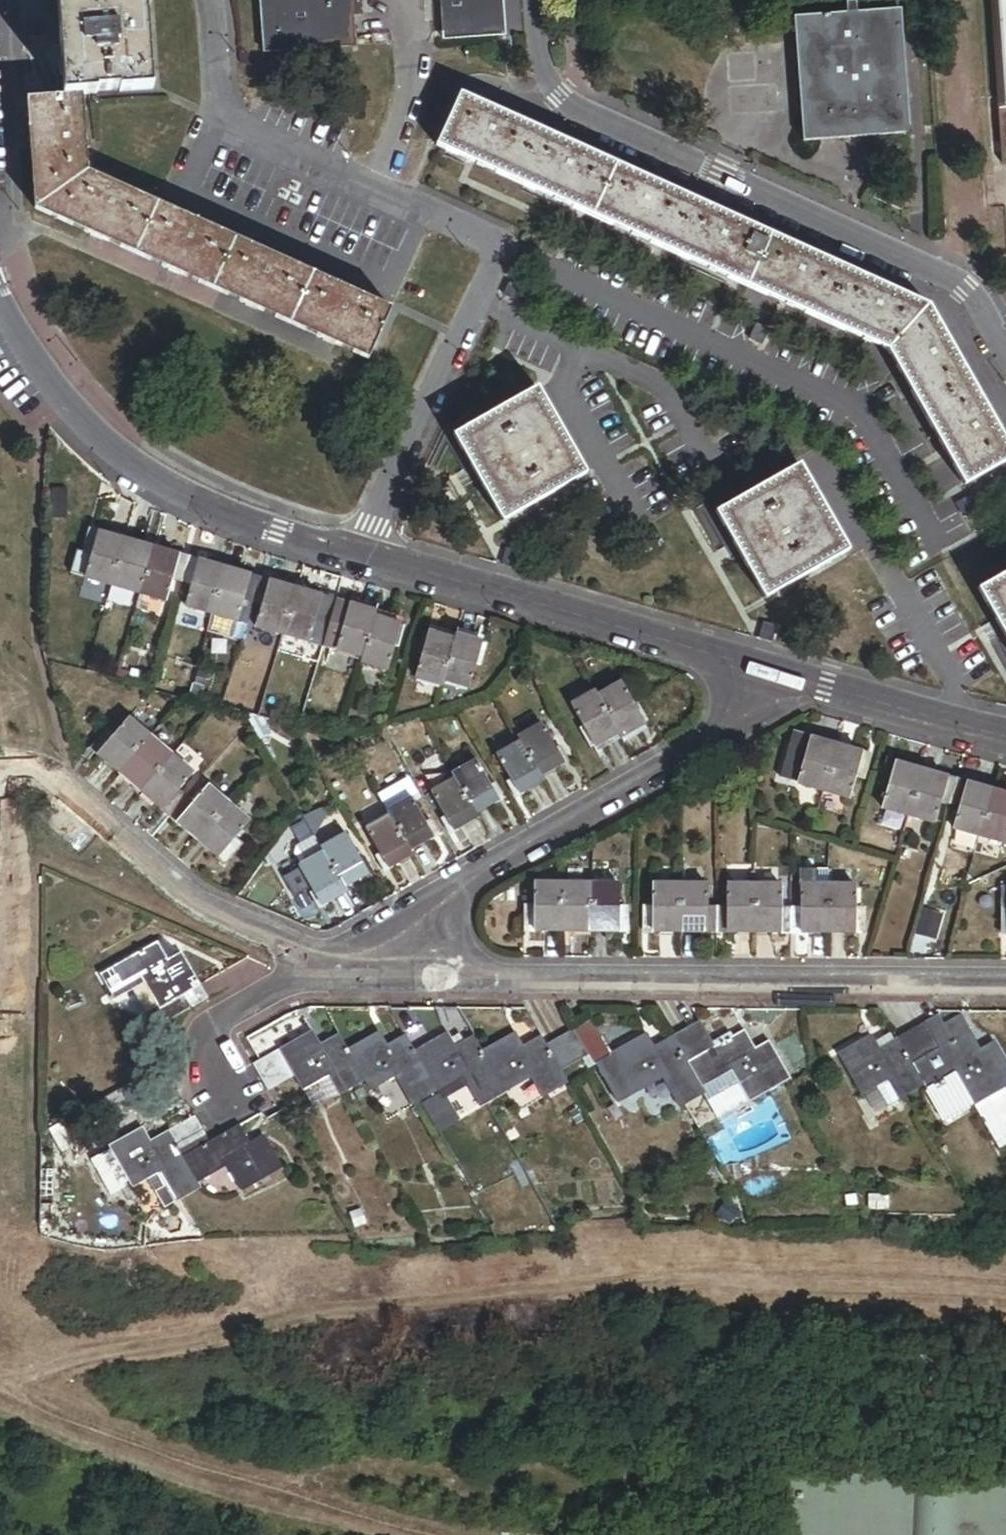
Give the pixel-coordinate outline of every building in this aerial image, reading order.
[(82,97),(97,95),(97,93),(121,91),(121,93),(154,90),(146,0),(57,0),(64,98),(82,97)] [(267,53),(355,47),(352,0),(263,0),(267,53)] [(502,0),(443,0),(445,41),(505,37),(502,0)] [(997,110),(1005,109),(1005,0),(989,0),(997,110)] [(911,135),(902,11),(796,18),(806,143),(911,135)] [(90,174),(82,97),(64,98),(27,101),(37,213),(369,360),(391,309),(156,204),(90,174)] [(462,97),(438,146),(888,352),(966,486),(1005,463),(1005,447),(996,429),(928,309),(462,97)] [(586,476),(537,392),(457,437),(505,521),(586,476)] [(847,554),(798,470),(718,515),(768,599),(847,554)] [(85,578),(112,586),(125,541),(95,532),(88,553),(92,555),(92,556),(85,578)] [(125,541),(112,586),(141,594),(154,549),(125,541)] [(154,549),(141,594),(168,602),(174,579),(178,580),(184,557),(154,549)] [(85,578),(92,556),(78,552),(72,574),(85,578)] [(212,614),(226,569),(196,560),(189,583),(193,584),(186,606),(212,614)] [(255,602),(262,580),(226,569),(212,614),(240,622),(246,599),(255,602)] [(982,591),(1005,633),(1005,577),(982,591)] [(296,590),(262,580),(255,602),(264,605),(257,626),(283,634),(296,590)] [(338,603),(296,590),(283,634),(325,646),(338,603)] [(340,626),(346,605),(338,603),(325,646),(338,650),(345,627),(340,626)] [(374,618),(376,614),(346,605),(340,626),(345,627),(338,650),(363,658),(374,618)] [(363,658),(361,663),(389,671),(395,649),(398,649),(405,627),(374,618),(363,658)] [(416,679),(443,686),(444,681),(455,642),(425,633),(419,655),(423,656),(416,679)] [(487,645),(456,637),(455,642),(444,681),(471,689),(477,667),(480,668),(487,645)] [(620,734),(622,738),(649,723),(638,703),(634,705),(623,685),(600,698),(620,734)] [(600,698),(597,693),(573,707),(584,727),(580,729),(592,750),(620,734),(600,698)] [(120,773),(150,738),(129,720),(113,739),(109,736),(95,752),(120,773)] [(543,726),(520,738),(523,743),(542,779),(565,766),(543,726)] [(173,758),(150,738),(120,773),(143,793),(173,758)] [(837,748),(805,739),(802,751),(789,747),(780,780),(824,792),(837,748)] [(520,796),(544,783),(542,779),(523,743),(498,756),(520,796)] [(866,757),(837,748),(824,792),(850,800),(857,776),(860,777),(866,757)] [(194,775),(173,758),(143,793),(166,813),(182,795),(179,793),(194,775)] [(478,763),(455,776),(457,780),(477,816),(501,802),(478,763)] [(910,817),(922,773),(890,764),(884,785),(888,786),(882,809),(910,817)] [(952,782),(922,773),(910,817),(935,824),(942,801),(946,802),(952,782)] [(455,833),(479,819),(477,816),(457,780),(433,794),(455,833)] [(980,838),(992,793),(962,785),(956,806),(960,807),(953,830),(980,838)] [(200,841),(230,806),(208,787),(193,805),(190,803),(175,820),(200,841)] [(992,793),(980,838),(1005,845),(1005,797),(992,793)] [(412,799),(388,812),(390,816),(410,852),(434,839),(412,799)] [(250,823),(230,806),(200,841),(223,861),(238,843),(235,840),(250,823)] [(389,870),(412,856),(410,852),(390,816),(366,829),(383,860),(389,870)] [(323,849),(316,836),(298,847),(295,854),(302,866),(326,853),(323,849)] [(347,836),(323,849),(326,853),(346,889),(369,876),(367,872),(371,869),(366,860),(362,862),(347,836)] [(324,907),(348,893),(346,889),(326,853),(302,866),(301,867),(316,893),(312,895),(315,900),(319,898),(324,907)] [(389,870),(383,860),(379,862),(385,872),(389,870)] [(792,911),(792,933),(829,934),(830,887),(819,887),(819,870),(802,870),(802,911),(792,911)] [(562,932),(563,884),(535,884),(535,910),(531,910),(531,921),(531,925),(531,931),(562,932)] [(594,884),(563,884),(562,932),(593,932),(594,884)] [(620,884),(594,884),(593,932),(624,932),(624,926),(624,920),(624,910),(620,910),(620,884)] [(681,933),(681,885),(654,885),(653,910),(649,910),(649,921),(644,921),(644,932),(681,933)] [(708,885),(681,885),(681,933),(712,933),(712,910),(708,910),(708,885)] [(754,933),(754,886),(728,886),(728,910),(718,910),(718,933),(754,933)] [(783,911),(783,886),(754,886),(754,933),(792,933),(792,911),(783,911)] [(860,934),(860,912),(857,912),(857,887),(830,887),(829,934),(860,934)] [(168,962),(182,954),(161,941),(157,944),(168,962)] [(201,987),(182,954),(168,962),(157,944),(102,975),(113,995),(144,978),(162,1009),(201,987)] [(160,1011),(167,1022),(209,998),(203,986),(201,987),(162,1009),(160,1011)] [(592,1020),(574,1032),(588,1057),(593,1066),(596,1064),(611,1056),(592,1020)] [(717,1049),(701,1021),(688,1029),(703,1055),(717,1049)] [(925,1023),(912,1031),(927,1057),(940,1050),(925,1023)] [(703,1055),(688,1029),(672,1038),(673,1040),(688,1064),(703,1055)] [(927,1057),(912,1031),(897,1039),(898,1041),(912,1066),(918,1062),(927,1057)] [(588,1057),(574,1032),(561,1039),(575,1064),(588,1057)] [(349,1052),(340,1038),(322,1048),(314,1033),(281,1052),(287,1063),(295,1077),(302,1090),(333,1072),(345,1094),(366,1082),(349,1052)] [(416,1053),(407,1037),(388,1047),(380,1034),(349,1052),(366,1082),(371,1091),(401,1074),(419,1105),(439,1093),(438,1092),(416,1053)] [(744,1034),(717,1049),(703,1055),(688,1064),(702,1088),(733,1071),(750,1103),(790,1082),(768,1043),(754,1051),(744,1034)] [(940,1050),(927,1057),(918,1062),(912,1066),(919,1077),(924,1085),(954,1068),(975,1105),(999,1147),(1005,1144),(1005,1090),(1004,1088),(1005,1087),(1005,1070),(992,1045),(979,1053),(968,1034),(940,1050)] [(485,1054),(476,1037),(456,1048),(449,1035),(416,1053),(438,1092),(470,1074),(487,1105),(507,1093),(485,1054)] [(688,1064),(673,1040),(655,1049),(647,1035),(611,1056),(596,1064),(617,1102),(668,1075),(687,1107),(707,1095),(702,1088),(688,1064)] [(561,1072),(547,1046),(542,1038),(524,1049),(516,1036),(485,1054),(507,1093),(537,1075),(549,1096),(569,1084),(561,1072)] [(912,1066),(898,1041),(881,1051),(873,1038),(840,1056),(862,1095),(894,1077),(906,1098),(925,1087),(924,1085),(919,1077),(912,1066)] [(575,1064),(561,1039),(547,1046),(561,1072),(575,1064)] [(279,1049),(254,1063),(262,1077),(287,1063),(281,1052),(279,1049)] [(287,1063),(262,1077),(269,1091),(295,1077),(287,1063)] [(975,1105),(954,1068),(924,1085),(925,1087),(945,1123),(975,1105)] [(168,1132),(169,1133),(175,1145),(203,1129),(195,1116),(168,1132)] [(183,1158),(194,1178),(225,1160),(243,1191),(282,1169),(263,1136),(249,1144),(239,1126),(210,1142),(183,1158)] [(163,1169),(181,1201),(201,1190),(194,1178),(183,1158),(175,1145),(169,1133),(151,1143),(143,1129),(111,1148),(133,1186),(163,1169)] [(210,1142),(203,1129),(175,1145),(183,1158),(210,1142)] [(90,1163),(109,1196),(127,1185),(109,1152),(90,1163)] [(741,1211),(727,1201),(717,1215),(731,1225),(741,1211)] [(786,1474),(783,1534),(1005,1534),(1005,1484),(786,1474)]
